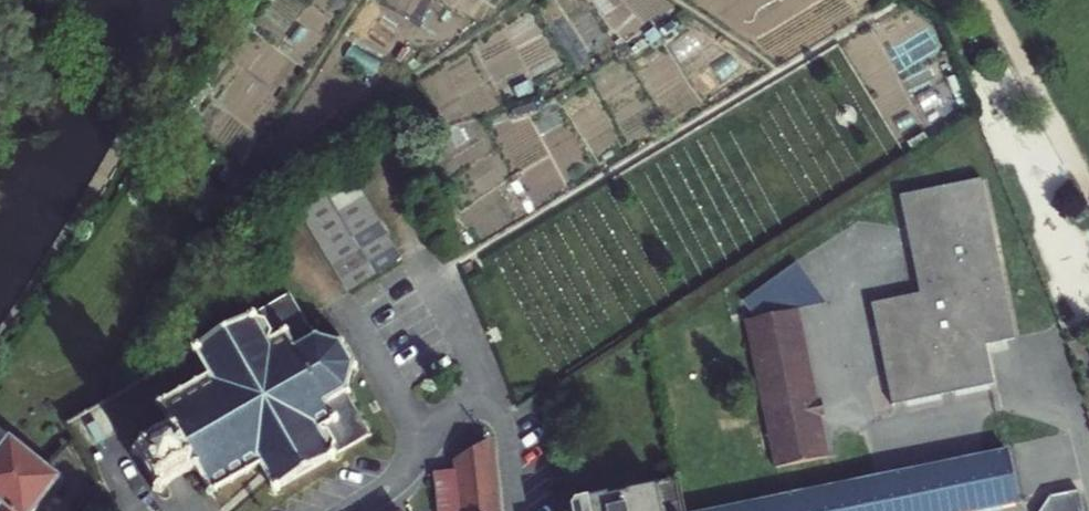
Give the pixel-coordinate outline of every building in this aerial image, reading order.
[(330,203),(357,187),(349,174),(322,190),(330,203)] [(1013,340),(980,181),(901,198),(921,296),(872,306),(892,405),(992,384),(984,346),(1013,340)] [(357,187),(330,203),(337,216),(364,199),(357,187)] [(303,220),(330,203),(322,190),(295,207),(303,220)] [(364,199),(337,216),(345,228),(371,211),(364,199)] [(310,232),(337,216),(330,203),(303,220),(310,232)] [(371,211),(345,228),(353,240),(379,224),(371,211)] [(337,216),(310,232),(318,245),(345,228),(337,216)] [(379,224),(353,240),(360,253),(386,237),(379,224)] [(345,228),(318,245),(325,257),(353,240),(345,228)] [(386,237),(360,253),(368,265),(394,249),(386,237)] [(353,240),(325,257),(333,269),(360,253),(353,240)] [(376,277),(401,261),(394,249),(368,265),(376,277)] [(340,282),(368,265),(360,253),(333,269),(340,282)] [(348,294),(376,277),(368,265),(340,282),(348,294)] [(206,497),(210,498),(211,495),(259,467),(270,486),(269,487),(274,495),(280,491),(280,490),(329,461),(330,463),(337,459),(335,457),(368,437),(345,395),(347,394),(348,391),(346,390),(351,371),(353,370),(353,368),(352,365),(351,365),(340,348),(341,347),(340,344),(338,343),(337,344),(317,339),(317,338),(314,337),(312,338),(289,296),(254,315),(253,313),(248,316),(246,317),(247,318),(197,347),(197,345),(190,349),(195,357),(196,356),(207,376),(158,404),(155,403),(154,408),(157,408),(167,427),(166,433),(137,449),(131,447),(129,456),(135,457),(153,488),(151,494),(160,496),(161,491),(190,474),(196,475),(206,494),(206,497)] [(797,311),(746,321),(757,372),(807,361),(797,311)] [(757,372),(776,469),(827,459),(818,417),(814,398),(807,361),(757,372)] [(824,417),(820,398),(814,398),(818,417),(824,417)] [(60,479),(0,432),(0,510),(35,510),(60,479)] [(488,441),(457,458),(458,471),(434,474),(438,510),(497,510),(488,441)] [(734,510),(974,510),(1017,502),(1012,478),(1010,470),(1007,455),(734,510)] [(679,480),(623,492),(621,496),(623,505),(613,507),(612,498),(608,495),(574,503),(569,509),(570,510),(685,510),(679,480)] [(1079,489),(1049,495),(1038,510),(1083,510),(1079,489)] [(623,505),(621,496),(612,498),(613,507),(623,505)]
